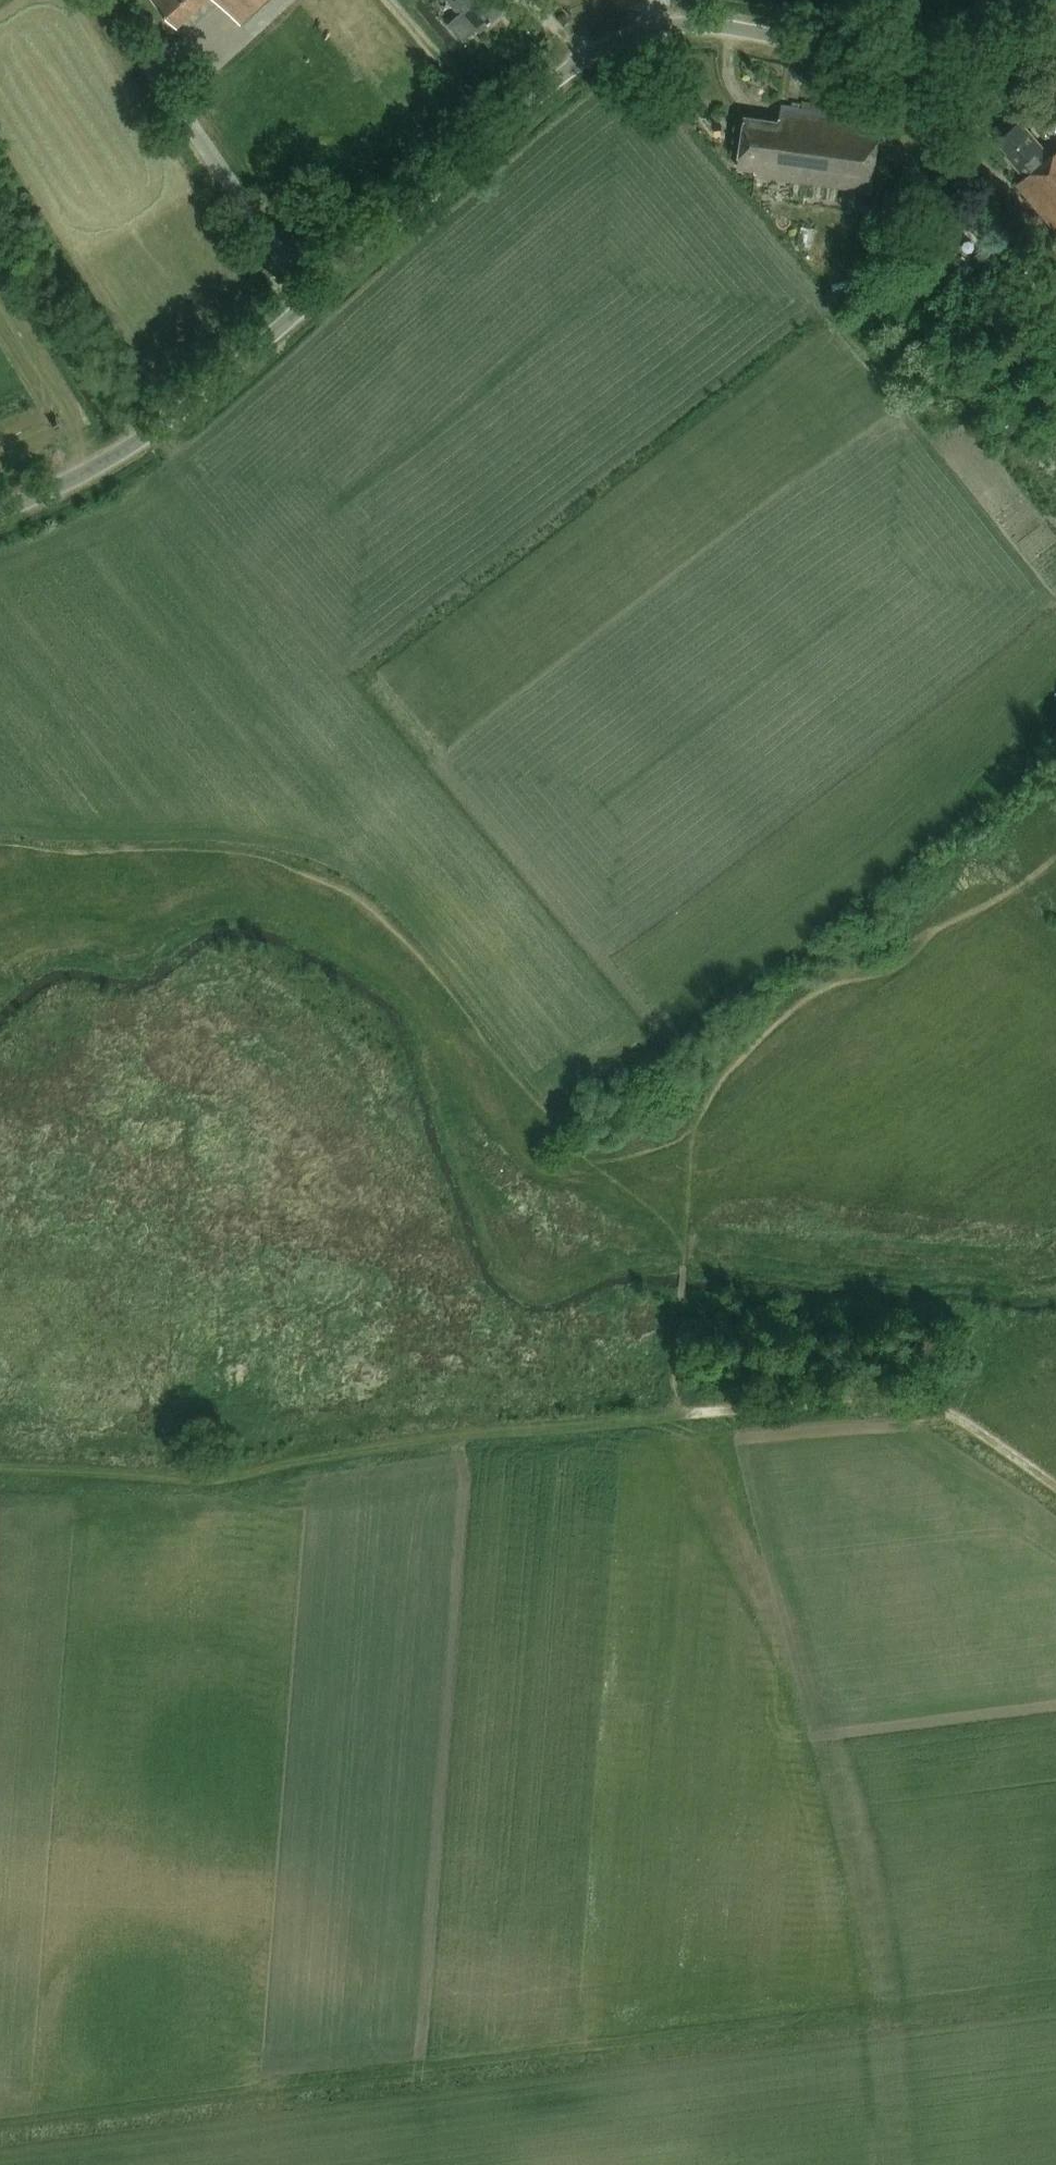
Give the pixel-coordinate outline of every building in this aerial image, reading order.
[(174,27),(204,0),(150,0),(174,27)] [(267,0),(215,0),(238,26),(267,0)] [(445,1),(458,15),(447,25),(463,42),(477,28),(479,30),(481,32),(501,13),(489,0),(447,0),(445,1)] [(869,193),(879,120),(779,105),(776,122),(743,117),(736,166),(753,169),(751,178),(792,184),(792,182),(869,193)] [(1049,158),(1017,122),(994,142),(1007,157),(1004,160),(1022,180),(1013,188),(1055,237),(1055,151),(1049,158)]
